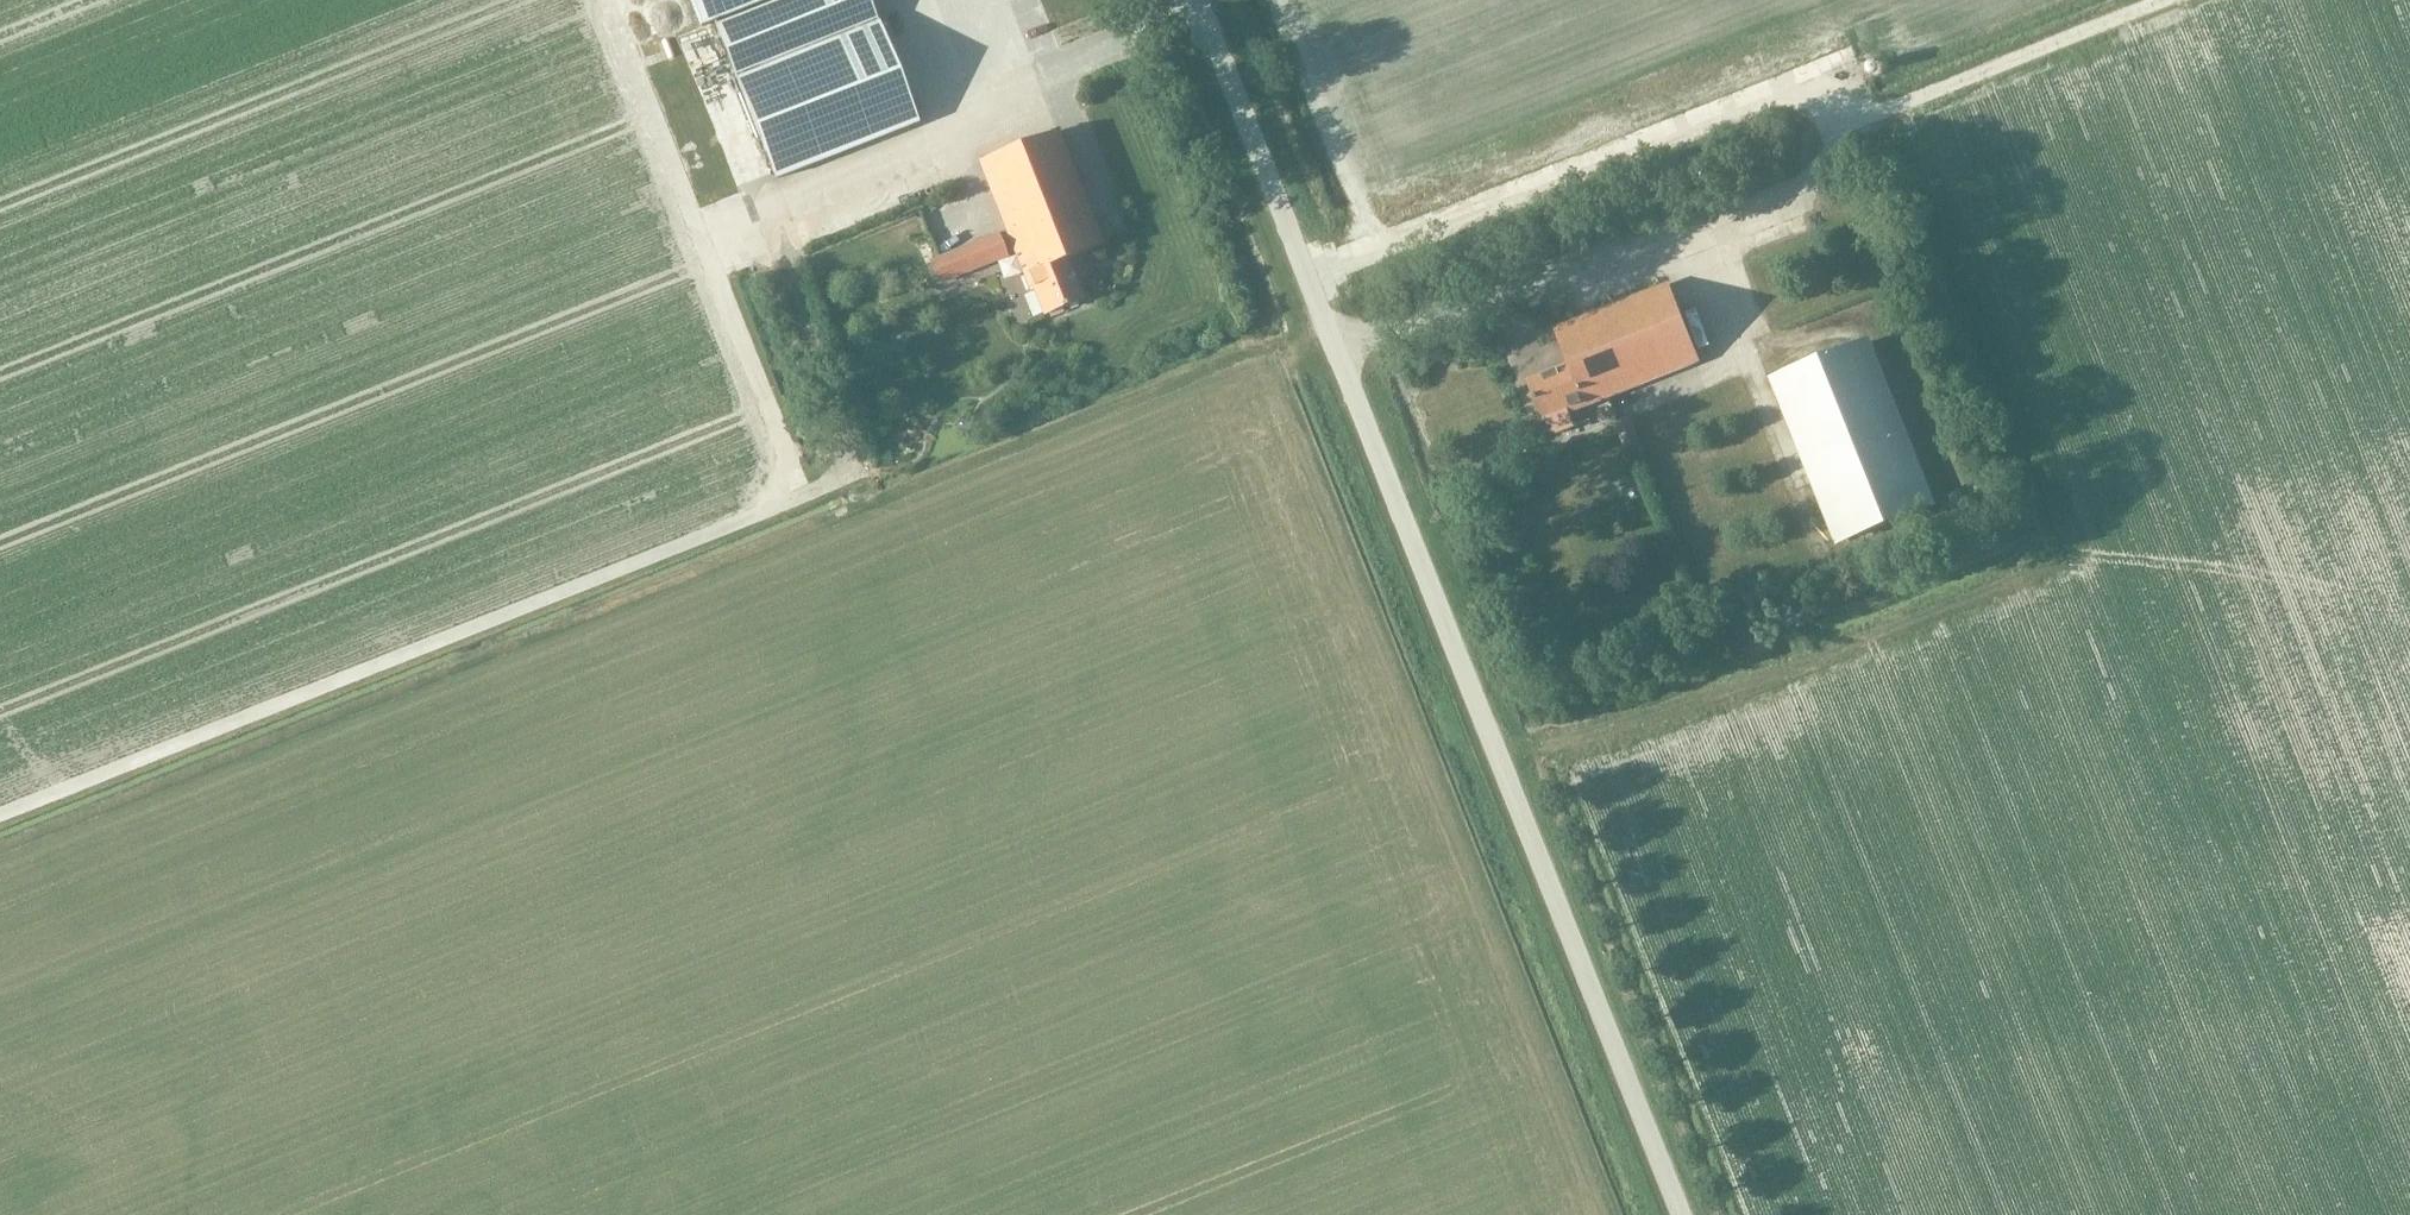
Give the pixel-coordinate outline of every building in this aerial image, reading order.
[(703,28),(715,23),(777,180),(919,123),(870,0),(692,0),(703,28)] [(1067,258),(1102,245),(1056,129),(978,160),(1031,293),(1035,292),(1045,316),(1084,302),(1067,258)] [(941,281),(1007,254),(998,232),(932,258),(941,281)] [(1566,362),(1527,378),(1544,419),(1551,435),(1591,419),(1586,407),(1701,361),(1670,284),(1553,330),(1566,362)] [(1939,505),(1872,337),(1770,379),(1837,546),(1939,505)]
